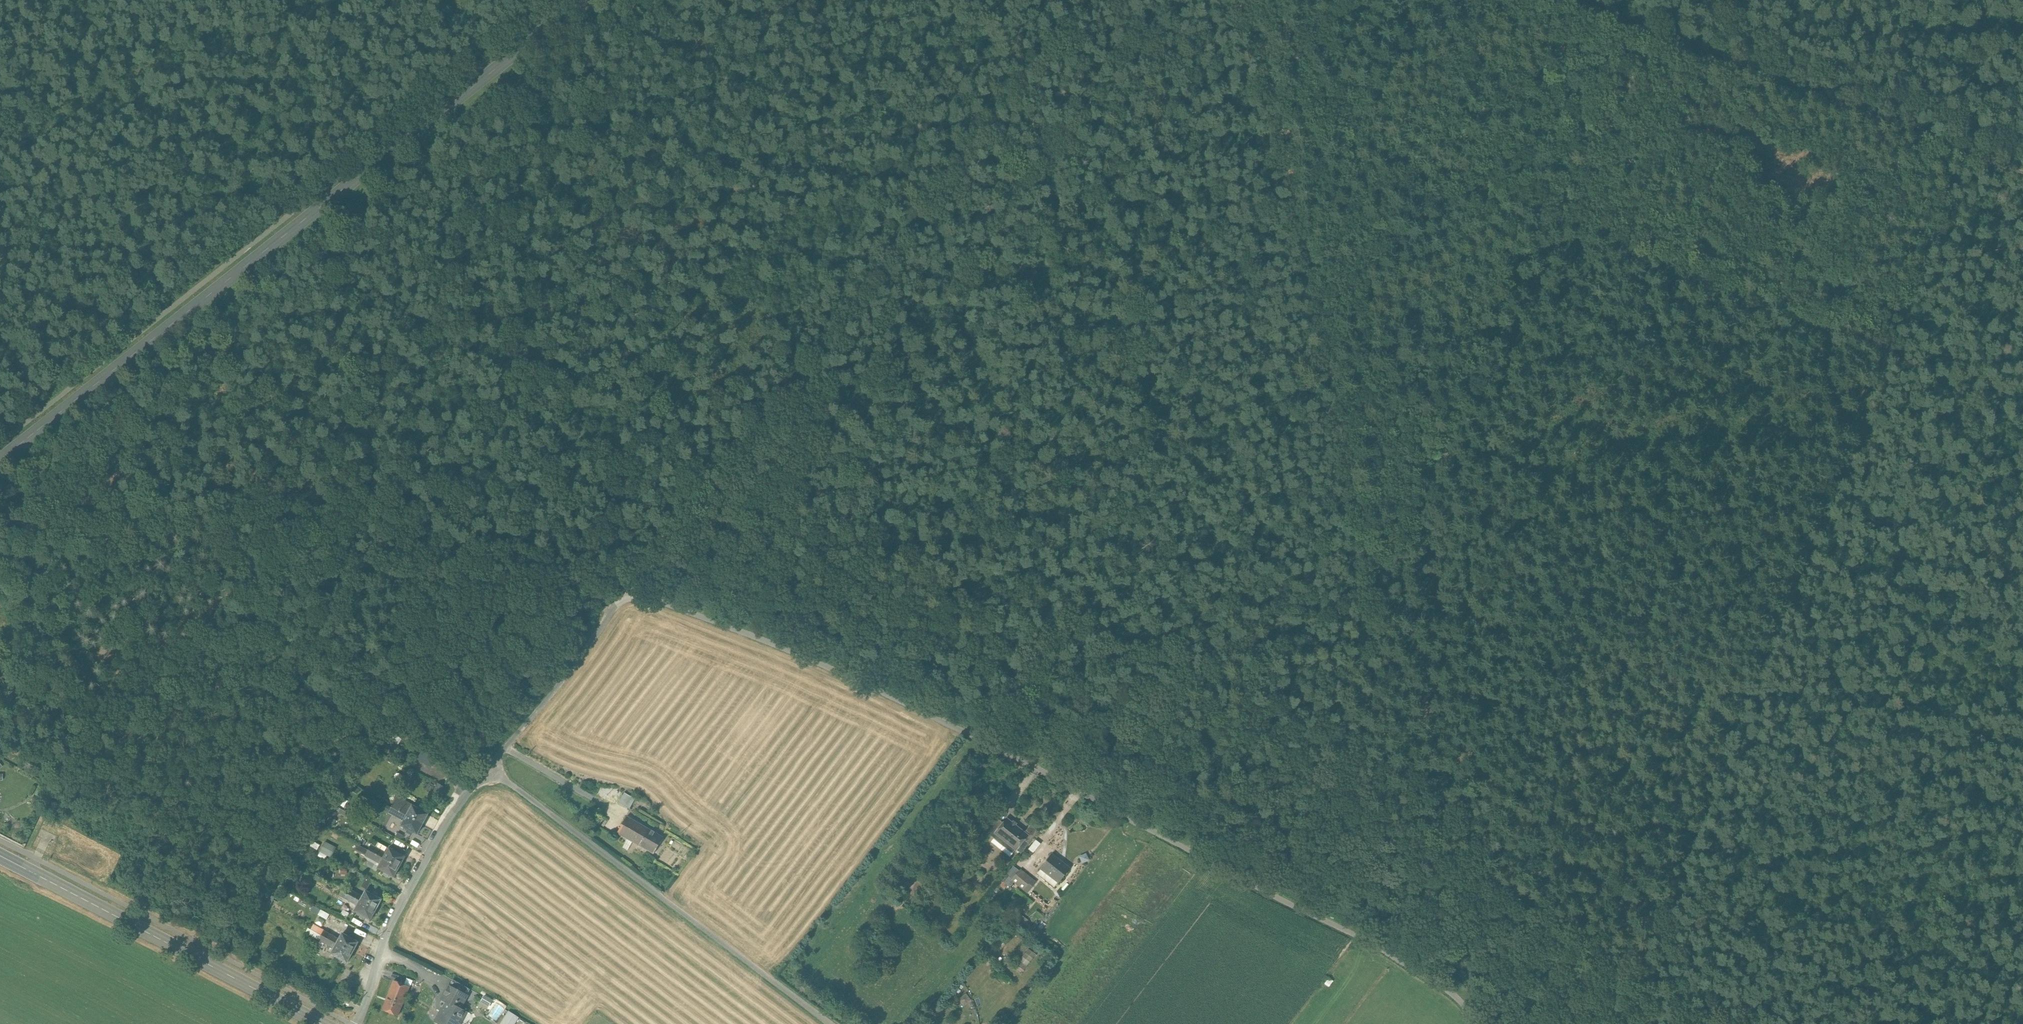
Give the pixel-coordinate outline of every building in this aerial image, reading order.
[(423,749),(413,743),(407,753),(413,757),(417,759),(423,749)] [(407,753),(404,751),(401,756),(410,762),(413,757),(407,753)] [(419,773),(409,768),(404,777),(414,782),(419,773)] [(421,774),(416,784),(421,786),(426,777),(421,774)] [(437,783),(427,778),(422,787),(432,792),(437,783)] [(443,787),(438,784),(433,794),(438,797),(443,787)] [(635,799),(625,793),(619,803),(630,809),(635,799)] [(410,810),(395,802),(392,808),(407,816),(410,810)] [(428,814),(412,806),(410,810),(407,816),(423,825),(428,814)] [(407,816),(392,808),(389,813),(404,821),(407,816)] [(423,825),(407,816),(404,821),(401,826),(417,835),(423,825)] [(663,838),(627,817),(617,833),(654,854),(663,838)] [(1025,833),(1007,818),(1003,823),(995,817),(984,831),(1012,854),(1015,850),(1016,851),(1028,836),(1025,833)] [(1028,836),(1016,851),(1020,854),(1040,830),(1032,823),(1025,833),(1028,836)] [(982,833),(975,843),(980,847),(988,838),(982,833)] [(1035,840),(1028,850),(1033,853),(1040,844),(1035,840)] [(320,854),(332,858),(336,845),(324,841),(320,854)] [(387,853),(371,845),(368,850),(384,859),(387,853)] [(405,857),(389,848),(387,853),(384,859),(400,867),(405,857)] [(968,848),(962,858),(966,861),(973,851),(968,848)] [(384,859),(368,850),(365,856),(381,864),(384,859)] [(1070,869),(1052,855),(1041,869),(1059,883),(1070,869)] [(400,867),(384,859),(381,864),(378,869),(394,878),(400,867)] [(1007,876),(1012,880),(1019,871),(1014,867),(1007,875),(1007,876)] [(1032,880),(1020,870),(1019,871),(1012,880),(1012,881),(1013,881),(1024,890),(1032,880)] [(1012,880),(1007,876),(1003,881),(1009,886),(1013,881),(1012,881),(1012,880)] [(973,883),(964,879),(959,889),(968,893),(973,883)] [(1036,883),(1032,880),(1024,890),(1028,893),(1036,883)] [(363,897),(350,890),(348,895),(360,901),(363,897)] [(348,895),(342,891),(339,896),(358,906),(360,901),(348,895)] [(382,900),(366,891),(363,897),(360,901),(376,910),(382,900)] [(376,910),(360,901),(358,906),(355,912),(371,920),(376,910)] [(339,939),(324,931),(321,936),(337,944),(339,939)] [(358,943),(342,934),(339,939),(337,944),(353,953),(358,943)] [(337,944),(321,936),(319,940),(334,949),(337,944)] [(353,953),(337,944),(334,949),(331,954),(347,963),(353,953)] [(1029,949),(1016,968),(1023,972),(1036,954),(1029,949)] [(469,989),(453,980),(450,986),(466,995),(469,989)] [(394,981),(382,1010),(398,1016),(410,987),(394,981)] [(450,986),(449,986),(442,1000),(447,1003),(448,1002),(461,1009),(468,996),(466,995),(450,986)] [(959,995),(962,1004),(971,1001),(969,992),(959,995)] [(490,1005),(492,998),(484,995),(481,1002),(490,1005)] [(441,1014),(440,1013),(435,1022),(439,1023),(460,1023),(466,1012),(461,1009),(448,1002),(447,1003),(441,1014)] [(509,1013),(502,1023),(514,1023),(518,1018),(509,1013)]
